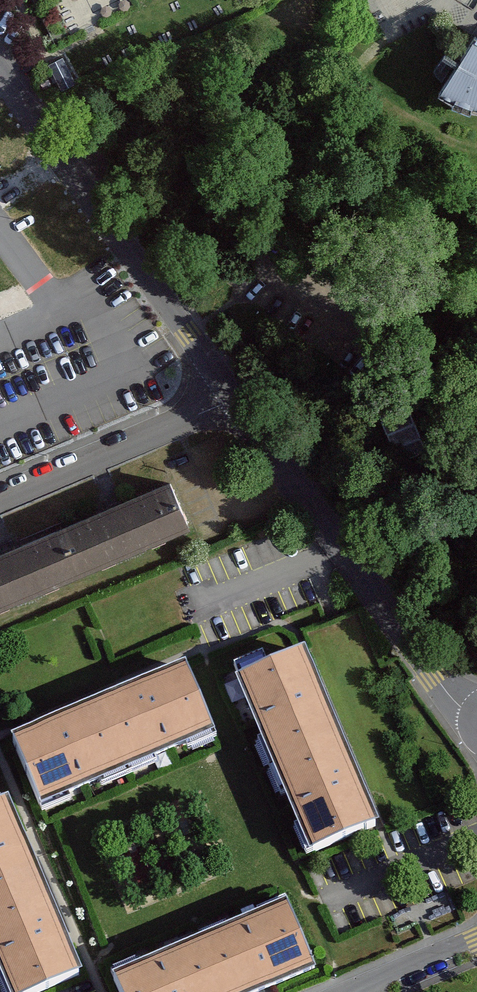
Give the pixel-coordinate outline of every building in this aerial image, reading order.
[(476,38),(438,99),(455,109),(476,116),(476,38)] [(197,526),(178,478),(0,549),(0,605),(197,526)] [(299,654),(238,680),(312,851),(373,825),(299,654)] [(184,669),(14,741),(40,802),(210,730),(184,669)] [(0,801),(0,965),(12,991),(32,991),(74,974),(63,947),(15,836),(1,801),(0,801)] [(115,980),(120,991),(251,991),(312,966),(287,907),(115,980)]
